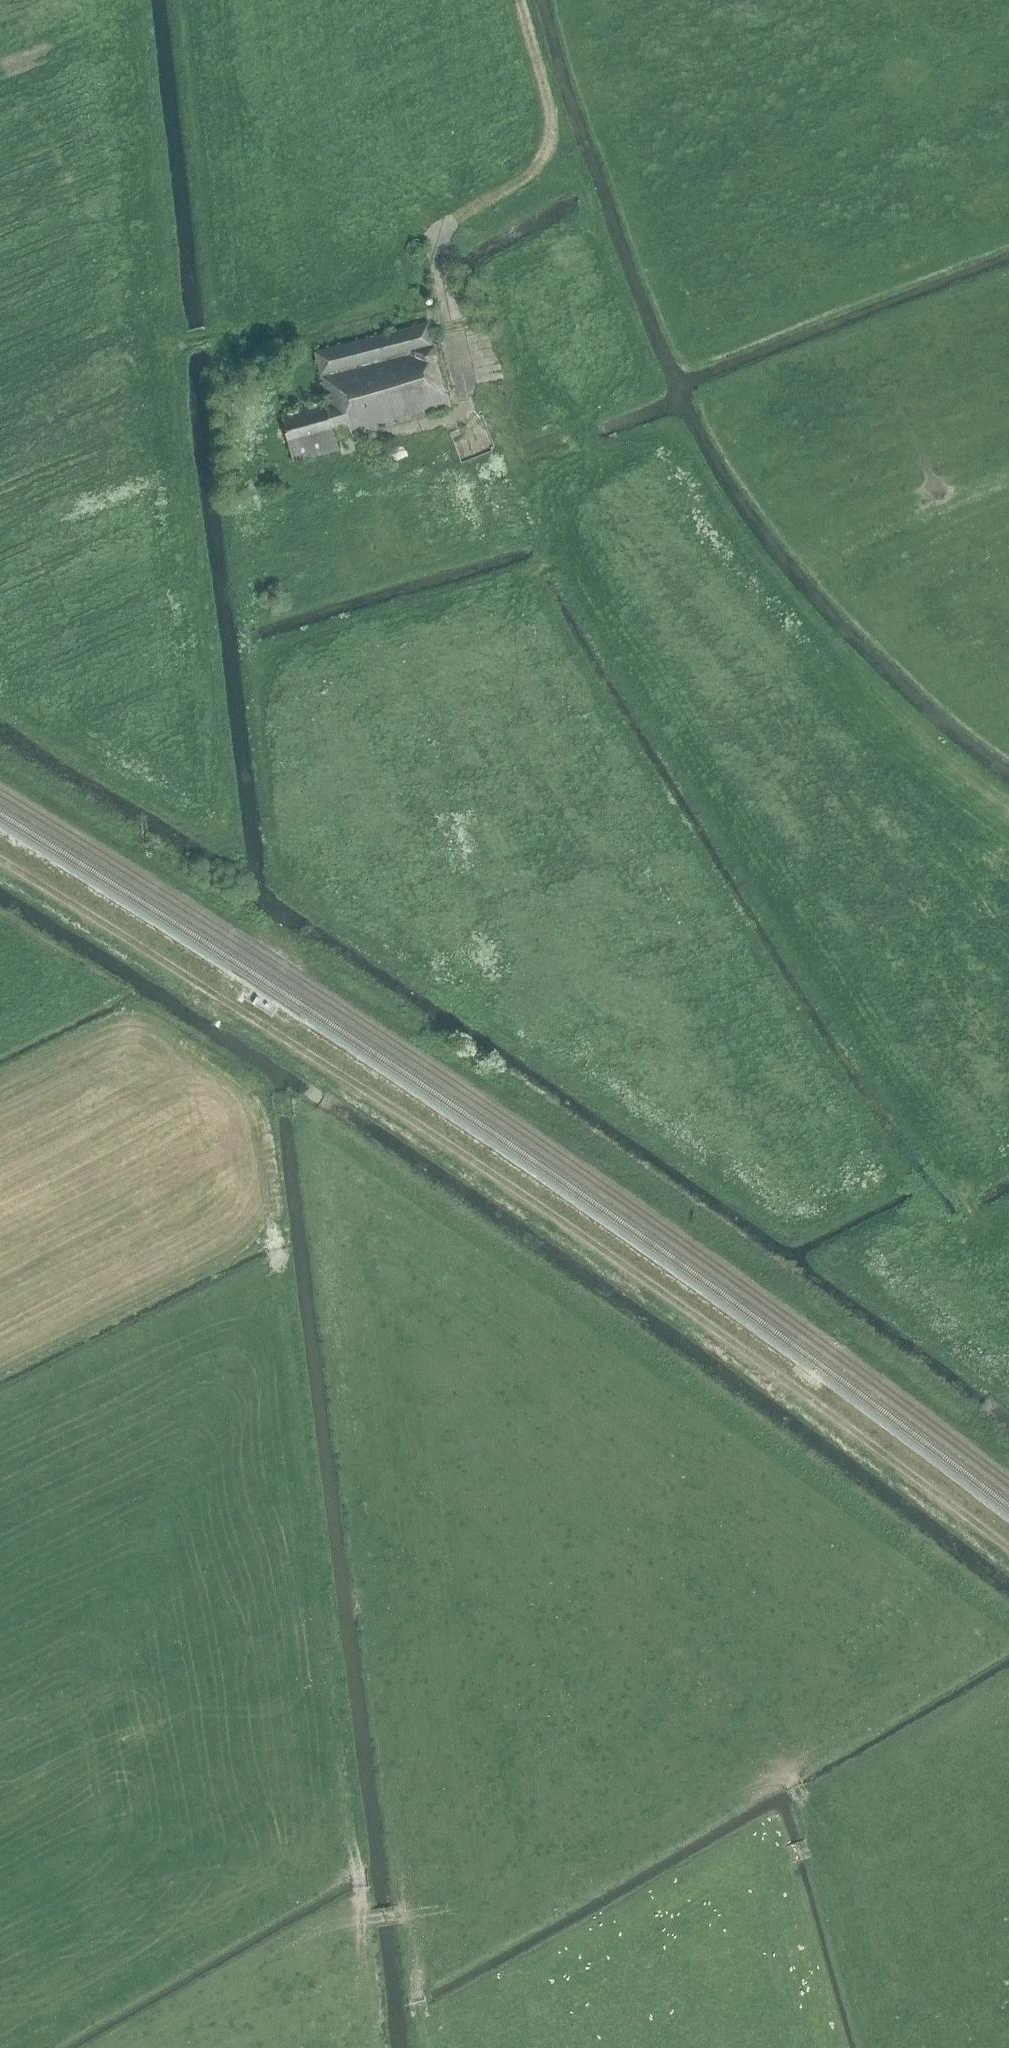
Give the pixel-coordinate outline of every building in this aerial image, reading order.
[(325,372),(363,364),(368,387),(414,377),(410,358),(412,358),(409,347),(435,341),(430,321),(319,345),(325,372)] [(285,431),(292,459),(336,449),(324,400),(279,410),(284,431),(285,431)]
